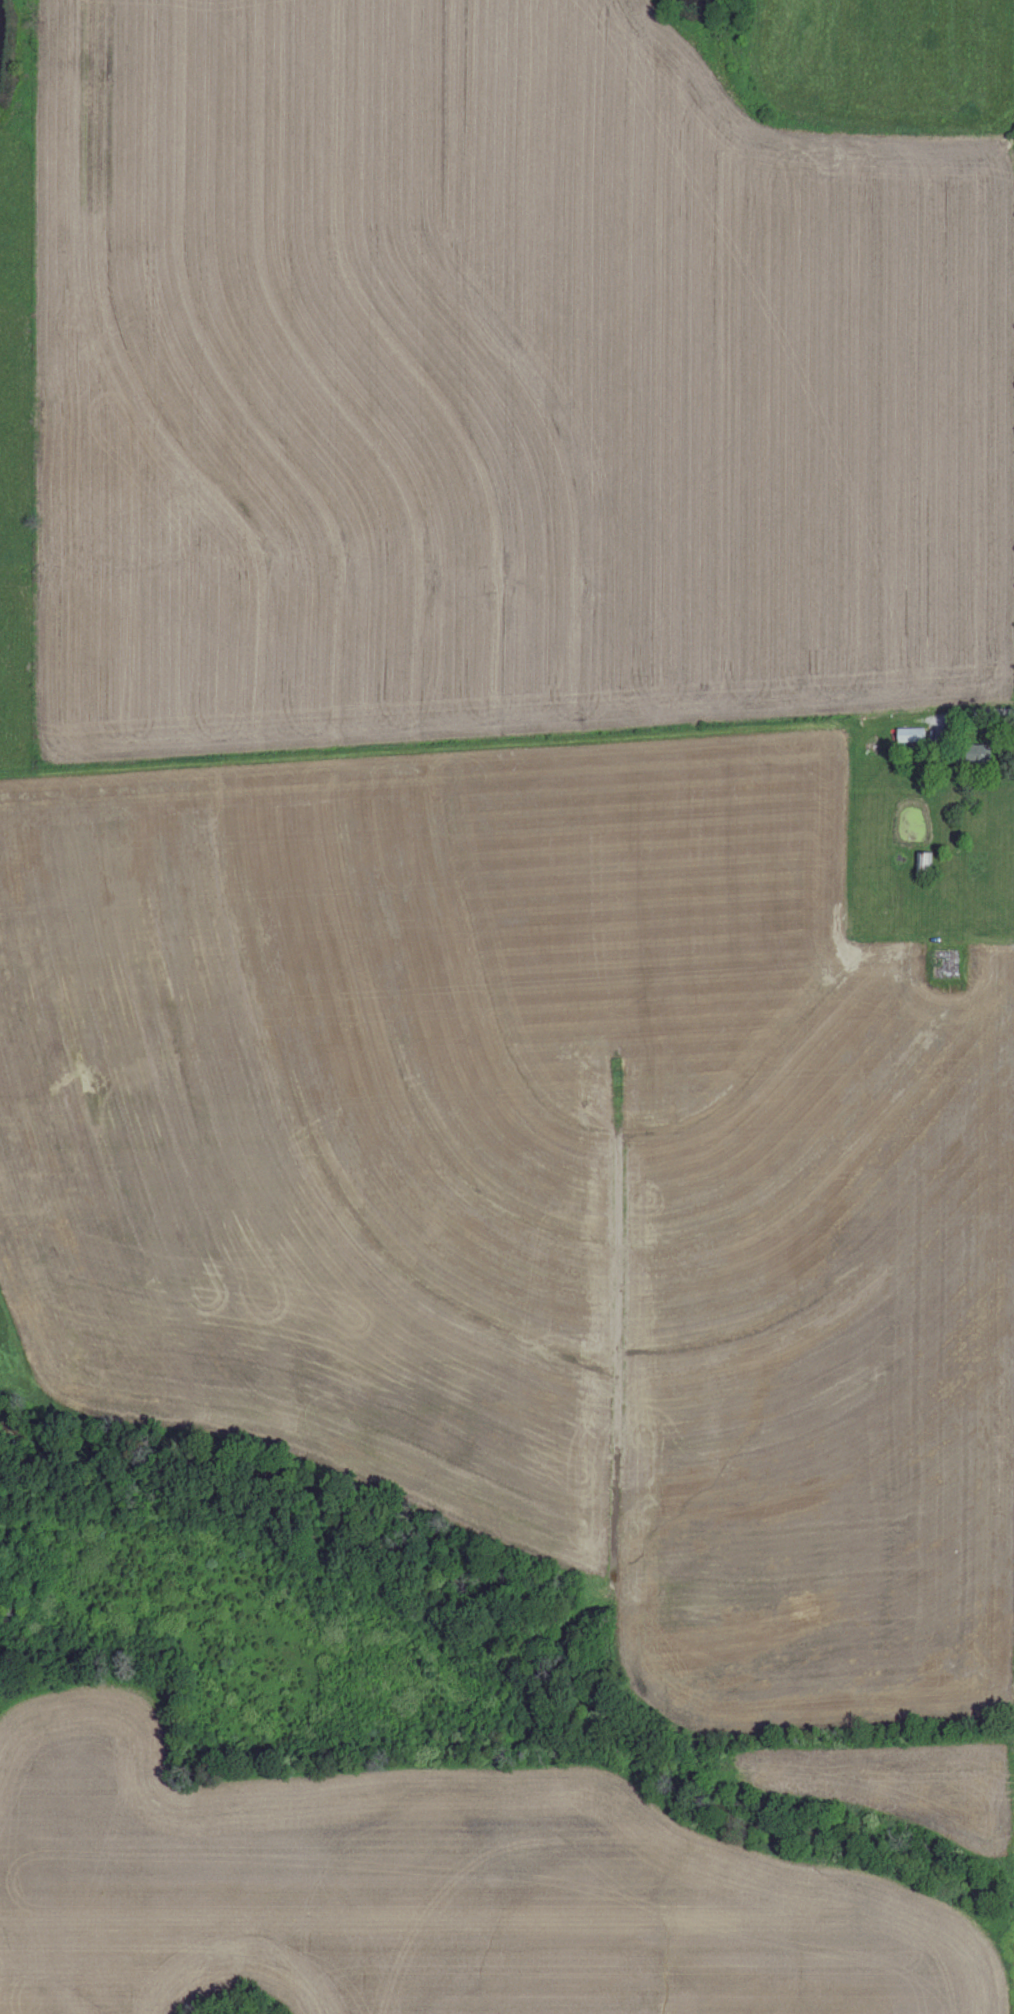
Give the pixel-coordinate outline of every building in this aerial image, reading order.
[(896,745),(926,745),(926,730),(896,730),(896,745)] [(963,764),(985,764),(985,747),(963,747),(963,764)] [(930,877),(930,854),(917,854),(917,877),(930,877)] [(928,965),(928,982),(958,982),(958,951),(936,951),(936,965),(928,965)]
